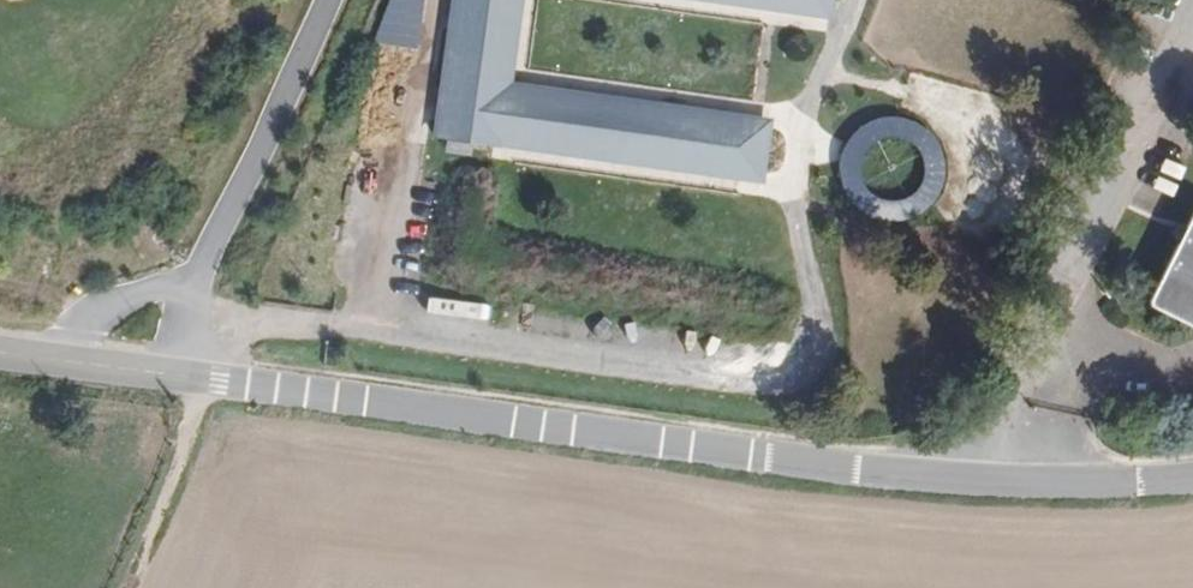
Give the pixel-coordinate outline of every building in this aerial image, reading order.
[(386,42),(417,43),(419,0),(388,0),(386,42)] [(762,172),(769,128),(502,91),(514,0),(456,0),(437,137),(493,145),(495,135),(762,172)] [(830,8),(831,0),(770,0),(830,8)] [(879,122),(876,123),(873,124),(869,126),(866,128),(863,129),(861,131),(858,133),(855,136),(853,139),(851,141),(849,145),(847,147),(845,151),(844,154),(843,157),(842,161),(842,164),(841,167),(841,171),(841,175),(841,178),(842,181),(843,185),(844,188),(845,191),(847,195),(849,198),(851,201),(853,203),(855,206),(858,209),(861,211),(863,213),(866,215),(869,216),(872,218),(876,219),(879,220),(883,220),(886,221),(890,221),(893,221),(897,221),(900,221),(904,220),(907,219),(910,218),(913,216),(917,215),(920,213),(922,211),(925,208),(928,206),(930,204),(932,201),(934,198),(936,194),(938,192),(939,188),(940,185),(941,182),(941,178),(942,174),(942,171),(942,168),(941,164),(941,160),(940,157),(939,154),(938,150),(936,148),(934,144),(932,142),(930,139),(928,136),(925,134),(922,131),(920,129),(917,127),(914,126),(911,124),(907,123),(903,122),(900,121),(897,121),(893,120),(890,120),(886,121),(883,122),(879,122)] [(1155,304),(1192,325),(1192,225),(1155,304)]
